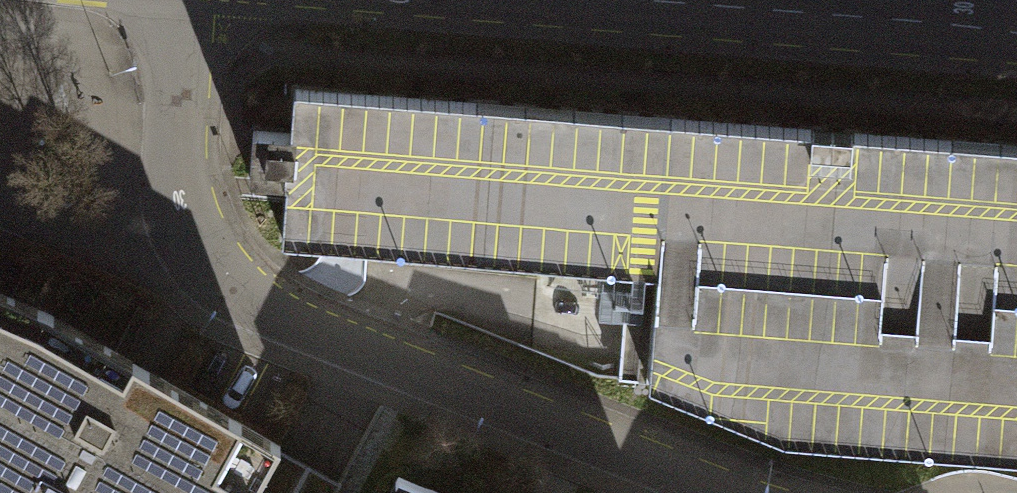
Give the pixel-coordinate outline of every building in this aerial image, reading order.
[(294,88),(290,132),(252,128),(249,179),(287,182),(281,240),(355,246),(659,270),(650,382),(785,436),(1016,454),(1016,146),(294,88)] [(35,375),(17,365),(46,313),(0,293),(0,439),(35,375)] [(0,439),(0,492),(253,492),(278,449),(280,445),(46,313),(17,365),(35,375),(0,439)] [(309,466),(278,449),(253,492),(254,492),(294,492),(309,466)] [(309,466),(294,492),(336,492),(341,483),(309,466)] [(388,492),(443,492),(398,475),(388,492)]
